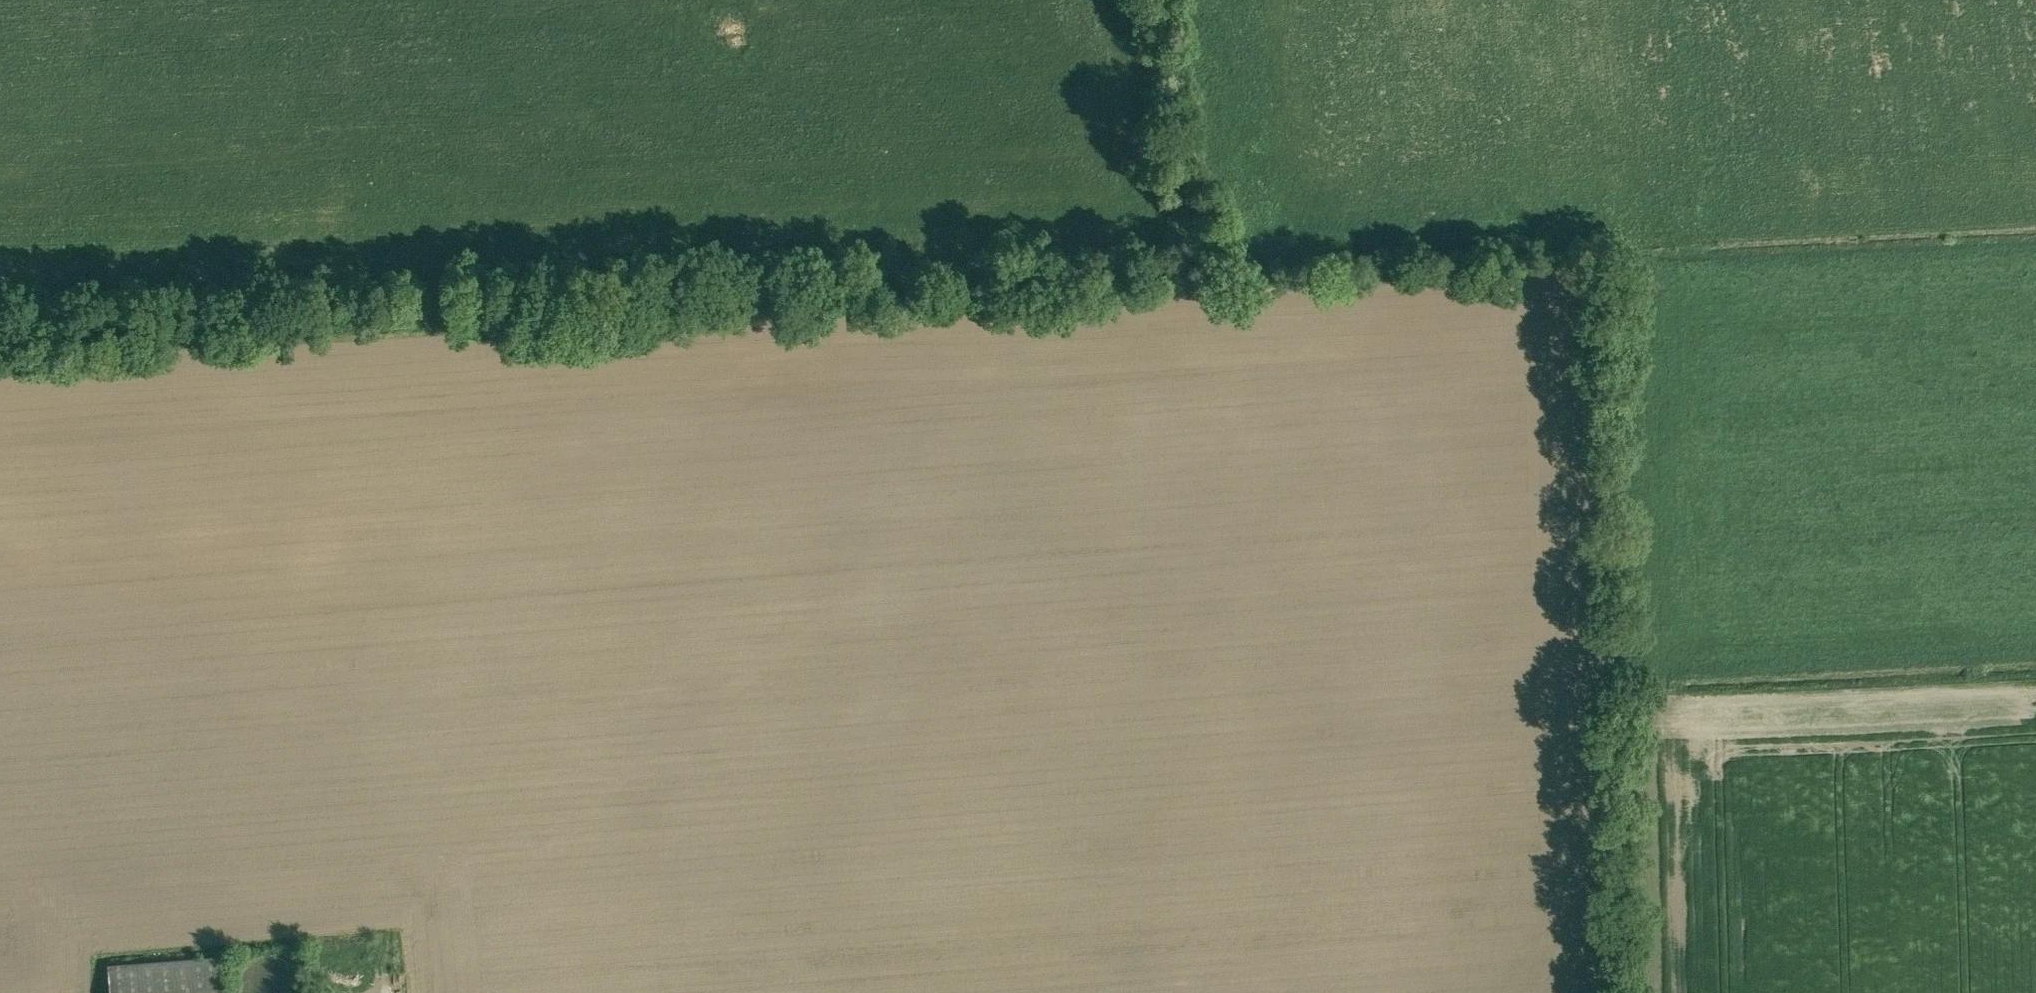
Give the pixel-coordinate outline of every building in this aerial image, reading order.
[(221,956),(107,965),(110,992),(224,992),(221,956)]
